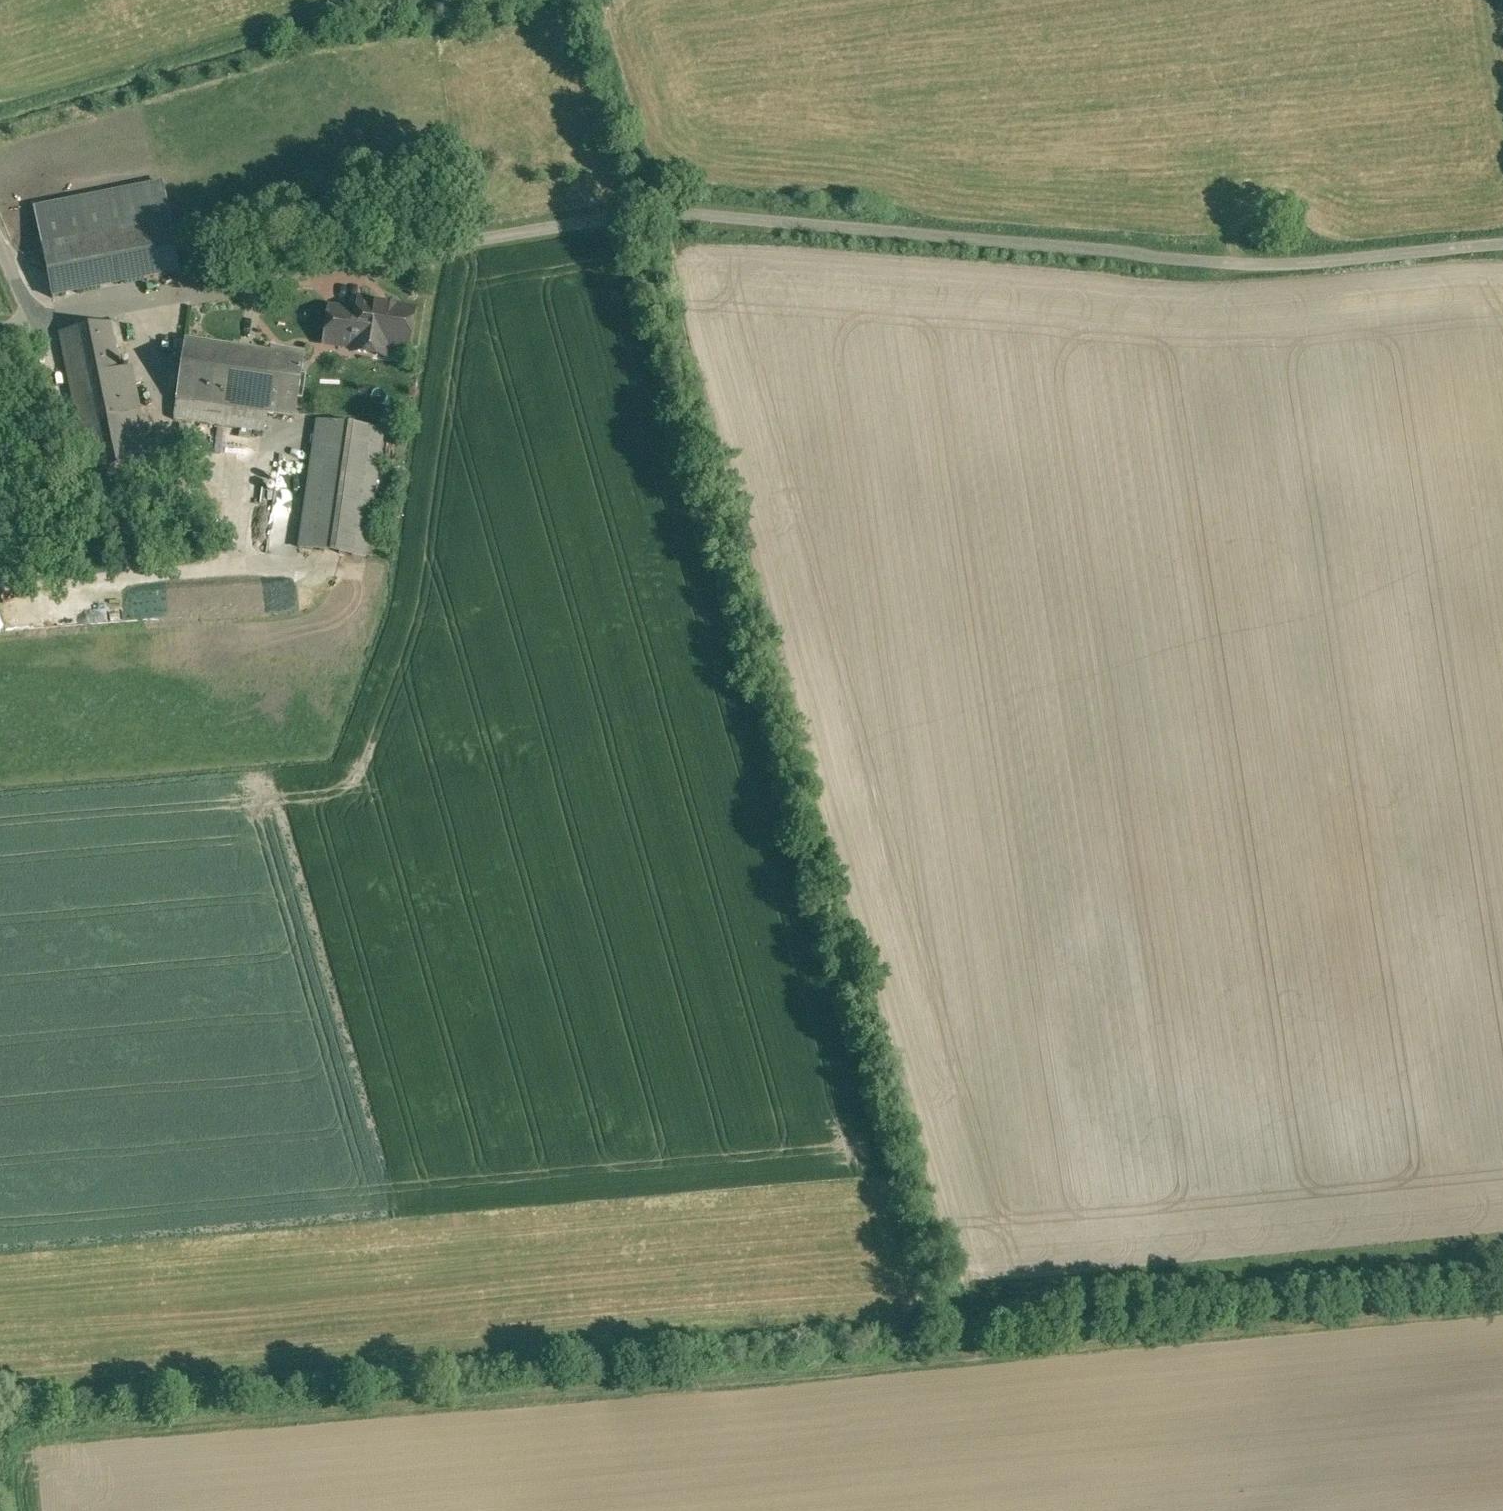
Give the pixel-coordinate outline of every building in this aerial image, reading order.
[(165,183),(41,209),(60,302),(184,276),(165,183)] [(418,345),(424,306),(358,296),(357,307),(324,302),(318,345),(385,355),(387,340),(418,345)] [(136,466),(108,322),(52,332),(79,477),(136,466)] [(264,436),(267,417),(249,414),(258,353),(186,343),(174,422),(264,436)] [(249,414),(267,417),(295,421),(305,355),(285,352),(284,357),(258,353),(249,414)] [(316,421),(303,550),(386,559),(399,429),(316,421)]
